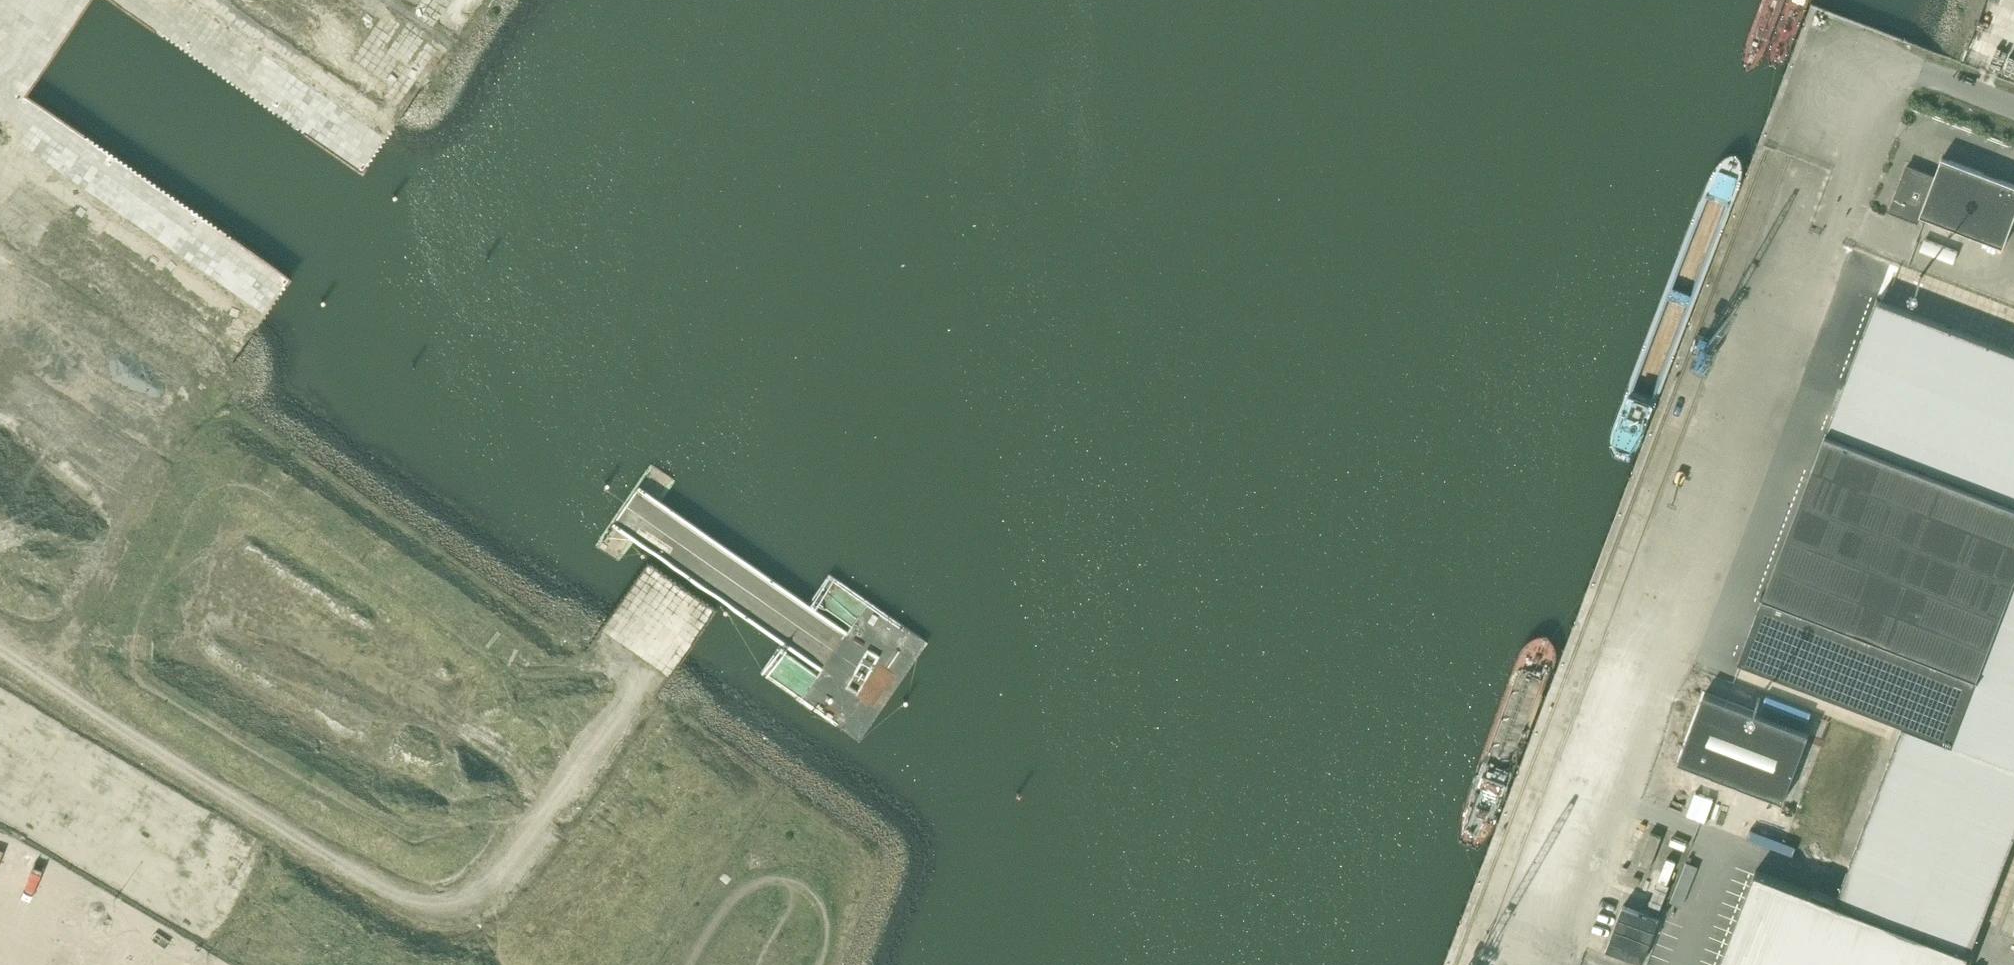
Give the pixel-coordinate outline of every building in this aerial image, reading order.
[(2004,247),(2013,220),(2013,185),(1943,157),(1936,176),(1907,165),(1890,211),(1919,223),(1922,216),(2004,247)] [(1877,300),(1764,595),(1978,677),(1979,677),(2013,585),(2013,352),(1877,300)] [(1764,595),(1739,661),(1953,743),(1978,677),(1764,595)] [(1634,734),(1659,669),(1638,661),(1630,680),(1647,686),(1643,698),(1626,692),(1613,726),(1634,734)] [(1705,694),(1679,761),(1784,802),(1810,734),(1705,694)] [(1651,833),(1639,865),(1650,869),(1662,837),(1651,833)] [(1720,964),(1966,964),(1970,953),(1756,871),(1720,964)] [(1635,876),(1632,883),(1639,886),(1641,879),(1635,876)] [(1622,896),(1606,940),(1643,954),(1659,910),(1622,896)] [(109,922),(94,917),(80,964),(96,964),(109,922)] [(1664,939),(1659,957),(1679,962),(1684,944),(1664,939)]
